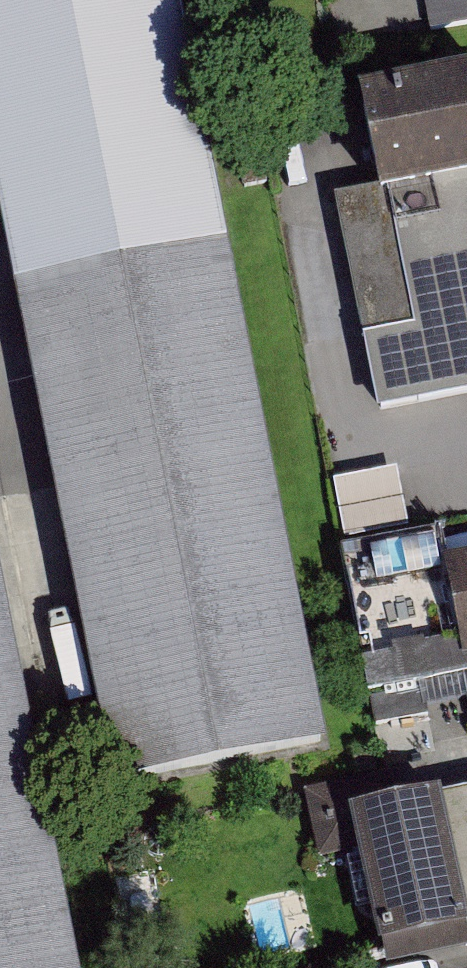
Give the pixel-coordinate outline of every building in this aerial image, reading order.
[(228,264),(176,0),(0,0),(0,216),(18,306),(228,264)] [(371,108),(389,209),(466,195),(466,90),(371,108)] [(389,209),(413,336),(365,344),(379,414),(466,398),(466,195),(389,209)] [(326,751),(228,264),(18,306),(116,793),(326,751)] [(345,540),(409,532),(402,472),(338,480),(345,540)] [(446,572),(466,671),(466,670),(466,567),(446,572)] [(0,672),(0,967),(63,967),(0,672)] [(358,854),(383,967),(466,967),(466,960),(433,803),(395,811),(387,774),(305,792),(320,863),(358,854)]
